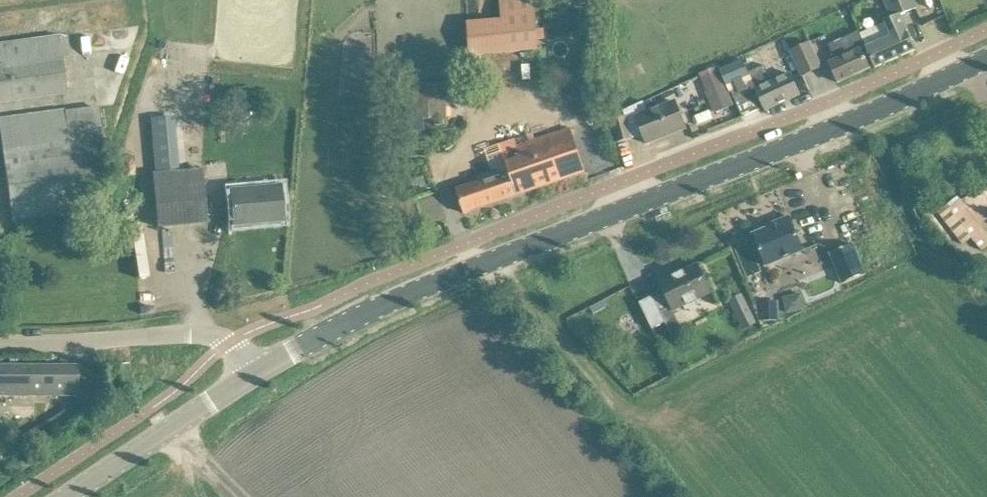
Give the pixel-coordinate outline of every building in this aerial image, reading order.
[(466,22),(469,57),(536,51),(531,0),(501,0),(502,19),(466,22)] [(860,34),(866,49),(867,50),(875,68),(915,51),(900,16),(916,9),(912,0),(884,0),(893,19),(886,22),(887,23),(860,34)] [(869,69),(861,51),(865,49),(858,32),(829,46),(836,61),(829,64),(838,83),(869,69)] [(66,95),(58,36),(0,44),(0,104),(66,95)] [(821,68),(810,43),(791,51),(802,76),(821,68)] [(110,50),(107,59),(124,65),(128,56),(110,50)] [(800,96),(792,78),(790,74),(772,83),(765,66),(748,73),(743,61),(720,71),(730,93),(731,93),(734,99),(742,118),(760,110),(746,78),(750,77),(765,111),(800,96)] [(719,69),(700,76),(706,93),(714,114),(734,106),(725,85),(719,69)] [(446,118),(444,82),(407,85),(410,121),(446,118)] [(686,129),(678,110),(675,103),(647,114),(643,102),(624,111),(626,116),(612,120),(618,143),(632,140),(631,136),(642,132),(646,144),(686,129)] [(65,111),(65,109),(0,118),(0,131),(13,223),(79,213),(75,185),(92,182),(104,135),(100,106),(65,111)] [(515,134),(531,129),(528,120),(512,124),(515,134)] [(585,173),(579,154),(570,129),(517,147),(515,140),(499,145),(508,173),(456,191),(464,214),(585,173)] [(206,223),(204,204),(201,170),(152,175),(157,228),(206,223)] [(283,221),(281,201),(280,187),(230,192),(233,226),(283,221)] [(445,206),(456,201),(450,187),(439,192),(445,206)] [(968,198),(973,210),(986,204),(986,191),(968,198)] [(941,219),(963,248),(972,240),(983,253),(986,250),(986,236),(981,229),(961,203),(941,219)] [(778,225),(753,235),(766,267),(804,251),(790,217),(777,223),(778,225)] [(865,275),(853,245),(831,254),(843,285),(865,275)] [(711,293),(698,266),(660,284),(665,295),(654,300),(653,297),(640,303),(652,330),(665,323),(661,313),(671,308),(673,312),(685,306),(687,310),(702,303),(700,299),(711,293)] [(787,314),(805,310),(801,291),(783,295),(787,314)] [(743,295),(729,301),(743,330),(756,324),(743,295)] [(606,300),(590,308),(591,311),(593,314),(609,306),(607,303),(606,300)] [(777,300),(759,300),(759,319),(777,319),(777,300)] [(0,366),(0,397),(77,397),(77,367),(0,366)]
